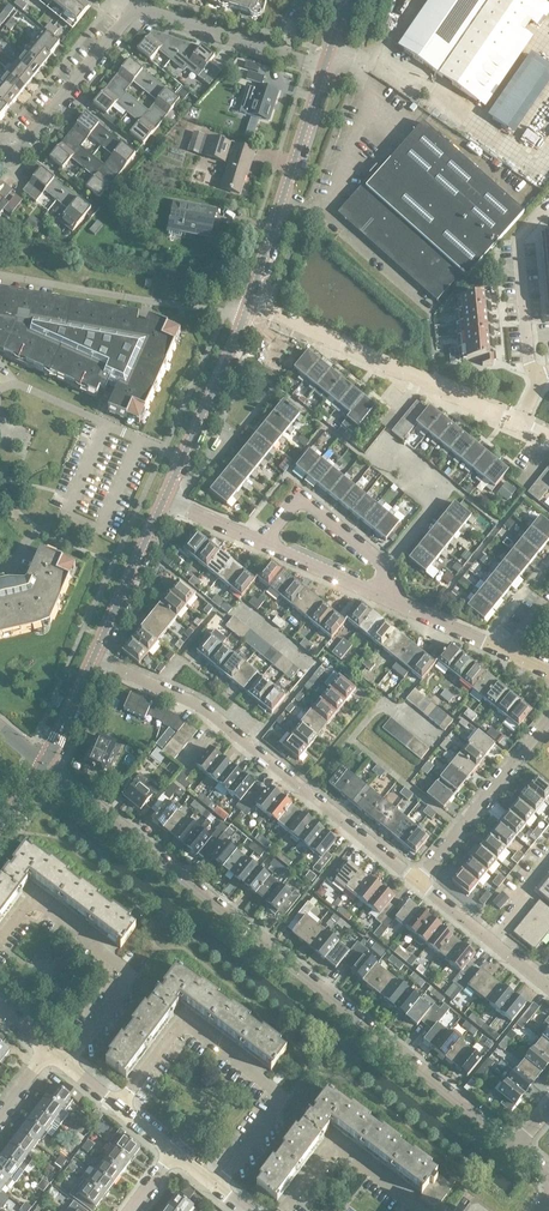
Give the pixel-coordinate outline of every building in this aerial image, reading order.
[(23,12),(27,6),(20,0),(18,0),(14,5),(23,12)] [(74,28),(91,7),(86,4),(85,6),(78,0),(40,0),(74,28)] [(217,4),(218,0),(229,4),(228,7),(249,14),(250,10),(260,14),(259,17),(261,17),(262,14),(263,14),(268,0),(208,0),(217,4)] [(541,0),(431,0),(398,47),(486,108),(533,39),(525,33),(532,23),(537,27),(544,17),(546,19),(548,15),(548,6),(541,0)] [(6,21),(10,16),(4,12),(0,16),(6,21)] [(18,23),(12,18),(9,23),(14,28),(18,23)] [(14,28),(9,23),(5,27),(11,32),(14,28)] [(45,30),(54,37),(58,31),(50,24),(45,30)] [(42,32),(34,43),(50,57),(59,46),(42,32)] [(160,50),(171,60),(184,43),(152,32),(137,50),(151,61),(160,50)] [(34,43),(25,54),(41,67),(50,57),(34,43)] [(200,48),(184,43),(171,60),(184,70),(186,68),(197,78),(215,56),(202,46),(200,48)] [(25,54),(16,65),(33,78),(41,67),(25,54)] [(129,59),(112,81),(126,92),(135,81),(146,90),(154,79),(129,59)] [(258,73),(260,66),(247,62),(245,68),(258,73)] [(16,65),(8,75),(24,89),(33,78),(16,65)] [(263,84),(265,77),(249,72),(247,79),(263,84)] [(0,85),(0,87),(15,99),(24,89),(8,75),(0,85)] [(179,100),(154,79),(146,90),(158,100),(149,111),(161,122),(179,100)] [(117,103),(128,112),(136,101),(126,92),(112,81),(93,104),(107,115),(117,103)] [(268,121),(278,92),(256,85),(247,114),(268,121)] [(7,110),(15,99),(0,87),(0,105),(7,110)] [(161,122),(149,111),(136,101),(128,112),(140,122),(130,134),(143,144),(161,122)] [(85,113),(68,135),(82,146),(91,135),(102,144),(110,134),(85,113)] [(184,130),(187,125),(192,129),(196,123),(186,116),(178,126),(184,130)] [(523,213),(424,125),(422,123),(390,159),(388,157),(337,213),(436,302),(453,283),(457,287),(523,213)] [(240,194),(253,151),(235,145),(235,144),(234,143),(232,142),(230,143),(230,144),(194,133),(188,150),(229,163),(221,188),(240,194)] [(135,154),(110,134),(102,144),(114,153),(104,165),(117,176),(135,154)] [(82,146),(68,135),(49,158),(63,169),(72,157),(84,167),(93,155),(82,146)] [(104,165),(93,155),(84,167),(95,176),(86,188),(99,199),(117,176),(104,165)] [(46,190),(57,199),(65,189),(40,168),(22,190),(36,202),(46,190)] [(90,209),(65,189),(57,199),(68,208),(59,220),(72,231),(90,209)] [(11,216),(23,201),(16,195),(4,211),(11,216)] [(169,232),(169,236),(182,238),(182,235),(211,240),(216,210),(174,203),(169,232)] [(96,205),(87,214),(91,218),(100,209),(96,205)] [(36,228),(41,221),(36,217),(30,223),(36,228)] [(102,225),(97,220),(89,229),(95,234),(102,225)] [(3,355),(13,361),(24,366),(36,369),(64,382),(72,387),(80,392),(88,395),(97,397),(98,396),(96,396),(100,390),(105,393),(104,396),(113,400),(108,410),(139,424),(180,332),(149,318),(145,327),(137,326),(139,317),(89,308),(90,305),(89,304),(88,305),(85,305),(81,306),(63,303),(60,301),(56,300),(56,299),(55,298),(55,300),(53,299),(52,299),(48,300),(30,297),(29,296),(27,295),(23,294),(23,293),(22,293),(22,294),(18,294),(16,294),(15,295),(0,292),(0,357),(3,355)] [(457,299),(463,362),(482,360),(482,366),(493,365),(487,297),(457,299)] [(294,369),(301,375),(295,383),(299,386),(305,378),(319,362),(308,352),(294,369)] [(319,362),(305,378),(312,384),(309,388),(313,392),(330,371),(319,362)] [(328,397),(342,380),(330,371),(313,392),(324,401),(328,397)] [(342,380),(328,397),(335,402),(331,406),(331,407),(329,410),(333,413),(353,389),(342,380)] [(353,389),(333,413),(333,414),(339,406),(346,411),(342,416),(346,419),(350,415),(364,398),(353,389)] [(364,398),(350,415),(357,420),(353,425),(358,428),(375,407),(364,398)] [(412,407),(422,416),(427,410),(417,401),(412,407)] [(283,402),(274,413),(291,427),(296,421),(300,424),(307,415),(300,409),(297,413),(283,402)] [(407,414),(418,423),(422,416),(412,407),(407,414)] [(427,433),(441,416),(430,407),(427,410),(422,416),(418,423),(416,424),(423,430),(419,434),(423,437),(424,438),(427,433)] [(291,427),(274,413),(265,424),(282,438),(287,432),(291,435),(295,430),(291,427)] [(402,420),(413,429),(416,424),(418,423),(407,414),(402,420)] [(441,416),(427,433),(434,439),(431,443),(435,447),(439,442),(452,425),(441,416)] [(402,420),(396,426),(408,435),(413,429),(402,420)] [(334,421),(330,426),(335,430),(339,425),(334,421)] [(282,438),(265,424),(256,436),(273,449),(278,443),(282,446),(286,442),(282,438)] [(452,425),(439,442),(445,448),(442,452),(446,456),(463,435),(452,425)] [(402,441),(408,435),(396,426),(391,432),(402,441)] [(352,435),(346,431),(343,436),(348,440),(352,435)] [(463,435),(446,456),(450,452),(457,457),(453,461),(457,465),(474,444),(463,435)] [(277,453),(273,449),(256,436),(246,447),(264,461),(269,454),(273,457),(277,453)] [(474,444),(457,465),(458,465),(461,461),(468,466),(464,470),(468,474),(486,453),(474,444)] [(264,461),(246,447),(237,458),(255,472),(260,465),(267,471),(271,467),(264,461)] [(313,447),(296,468),(308,478),(321,461),(314,455),(317,451),(313,447)] [(321,461),(308,478),(319,487),(338,462),(332,469),(325,464),(333,454),(329,451),(321,461)] [(486,453),(468,474),(469,474),(472,470),(479,475),(476,479),(480,483),(497,462),(486,453)] [(255,472),(237,458),(228,469),(246,483),(251,476),(255,480),(259,475),(255,472)] [(291,465),(286,461),(280,468),(285,472),(291,465)] [(338,462),(319,487),(330,496),(343,479),(336,473),(342,466),(338,462)] [(497,462),(480,483),(483,479),(490,484),(486,488),(491,492),(508,471),(497,462)] [(246,483),(228,469),(219,480),(237,494),(242,488),(246,491),(247,490),(251,493),(253,490),(245,483),(246,483)] [(548,488),(548,480),(542,474),(537,481),(548,489),(548,488)] [(343,479),(330,496),(341,505),(354,488),(348,482),(351,478),(346,475),(343,479)] [(237,494),(219,480),(210,492),(227,506),(233,499),(241,505),(245,501),(237,494)] [(508,500),(517,489),(508,481),(499,491),(508,500)] [(543,495),(548,489),(537,481),(533,487),(543,495)] [(354,488),(341,505),(352,514),(369,493),(369,492),(365,497),(359,491),(362,487),(358,484),(354,488)] [(466,492),(470,495),(474,490),(470,486),(466,492)] [(369,493),(352,514),(363,523),(377,506),(370,500),(373,496),(377,492),(377,489),(374,487),(369,493)] [(538,501),(543,495),(533,487),(528,493),(538,501)] [(377,506),(363,523),(374,532),(388,515),(381,509),(384,505),(380,502),(377,506)] [(454,503),(445,515),(467,532),(463,528),(468,522),(472,525),(476,521),(454,503)] [(388,515),(374,532),(386,541),(390,536),(395,540),(400,533),(396,529),(405,517),(398,511),(396,514),(391,511),(388,515)] [(467,532),(445,515),(436,526),(458,543),(454,540),(459,533),(463,536),(467,532)] [(526,525),(530,529),(547,542),(548,540),(548,525),(539,517),(534,524),(529,521),(526,525)] [(514,523),(510,520),(505,525),(510,529),(514,523)] [(458,543),(436,526),(427,537),(452,557),(445,551),(450,544),(454,547),(458,543)] [(547,542),(530,529),(525,535),(521,532),(517,537),(521,540),(538,554),(547,542)] [(183,550),(195,560),(209,543),(197,533),(183,550)] [(452,557),(427,537),(418,548),(442,568),(443,567),(436,562),(441,555),(448,561),(452,557)] [(538,554),(521,540),(516,547),(508,540),(505,545),(512,551),(529,565),(538,554)] [(209,543),(195,560),(207,569),(220,552),(209,543)] [(442,568),(418,548),(409,560),(426,574),(432,566),(439,572),(442,568)] [(32,630),(35,633),(38,634),(42,634),(46,633),(49,630),(50,627),(50,623),(70,580),(72,577),(74,573),(74,570),(75,567),(72,566),(70,563),(66,561),(63,561),(59,559),(52,556),(40,551),(29,577),(26,578),(25,580),(26,583),(27,583),(26,586),(9,584),(4,585),(3,579),(0,580),(0,638),(32,630)] [(529,565),(512,551),(507,558),(500,553),(497,557),(503,563),(520,576),(529,565)] [(220,552),(207,569),(218,578),(232,562),(220,552)] [(482,554),(477,559),(482,564),(487,558),(482,554)] [(174,561),(170,567),(174,571),(179,564),(174,561)] [(282,571),(270,561),(257,578),(269,587),(282,571)] [(232,562),(218,578),(230,588),(243,571),(232,562)] [(520,576),(503,563),(498,569),(494,566),(490,570),(494,574),(511,587),(520,576)] [(243,571),(230,588),(242,598),(255,581),(243,571)] [(282,571),(269,587),(280,597),(294,580),(282,571)] [(448,583),(454,577),(448,572),(442,578),(448,583)] [(511,587),(494,574),(489,580),(485,577),(481,582),(485,585),(502,598),(511,587)] [(193,586),(198,580),(194,577),(189,583),(193,586)] [(193,586),(198,590),(203,584),(198,580),(193,586)] [(294,580),(280,597),(292,606),(305,590),(294,580)] [(195,595),(179,581),(169,593),(186,607),(195,595)] [(502,598),(485,585),(480,591),(476,588),(472,593),(476,596),(493,610),(502,598)] [(418,586),(413,591),(419,596),(423,590),(418,586)] [(454,589),(449,596),(454,600),(459,593),(454,589)] [(321,603),(305,590),(292,606),(308,620),(321,603)] [(186,607),(169,593),(160,605),(176,618),(186,607)] [(216,605),(221,599),(217,595),(212,601),(216,605)] [(493,610),(476,596),(471,603),(467,599),(463,604),(484,621),(493,610)] [(253,607),(258,601),(253,597),(249,603),(253,607)] [(216,605),(220,608),(225,602),(221,599),(216,605)] [(253,607),(257,610),(262,604),(258,601),(253,607)] [(321,603),(308,620),(320,630),(333,613),(321,603)] [(347,620),(358,629),(372,613),(360,603),(347,620)] [(176,618),(160,605),(150,616),(167,630),(176,618)] [(213,609),(209,605),(204,611),(208,615),(213,609)] [(333,613),(320,630),(331,639),(345,623),(333,613)] [(372,613),(358,629),(370,639),(384,622),(372,613)] [(167,630),(150,616),(141,628),(158,641),(167,630)] [(233,616),(225,627),(231,631),(239,621),(233,616)] [(276,626),(281,620),(277,616),(272,622),(276,626)] [(198,627),(203,621),(199,617),(194,623),(198,627)] [(276,626),(280,629),(285,623),(281,620),(276,626)] [(239,621),(231,631),(236,636),(244,626),(239,621)] [(395,632),(384,622),(370,639),(382,648),(395,632)] [(250,630),(244,626),(236,636),(241,640),(250,630)] [(158,641),(141,628),(132,639),(148,653),(158,641)] [(189,638),(194,632),(189,629),(185,635),(189,638)] [(241,640),(247,644),(255,634),(250,630),(241,640)] [(411,645),(395,632),(382,648),(398,662),(411,645)] [(247,644),(252,649),(260,639),(255,634),(247,644)] [(196,653),(209,663),(222,646),(210,636),(196,653)] [(148,653),(132,639),(122,651),(139,665),(148,653)] [(260,639),(252,649),(258,653),(266,643),(260,639)] [(305,639),(300,645),(304,649),(309,643),(305,639)] [(343,639),(338,645),(332,653),(336,656),(348,642),(343,639)] [(180,650),(184,644),(180,640),(175,646),(180,650)] [(348,642),(336,656),(340,660),(352,646),(348,642)] [(258,653),(264,658),(272,648),(266,643),(258,653)] [(309,643),(304,649),(308,652),(313,646),(309,643)] [(411,645),(398,662),(410,671),(423,654),(411,645)] [(437,662),(449,672),(462,655),(451,645),(437,662)] [(222,646),(209,663),(221,673),(235,656),(222,646)] [(264,658),(269,662),(277,652),(272,648),(264,658)] [(170,661),(175,655),(171,652),(166,658),(170,661)] [(269,662),(274,666),(282,656),(277,652),(269,662)] [(247,666),(242,662),(245,658),(240,654),(237,658),(235,656),(221,673),(234,683),(247,666)] [(423,654),(410,671),(422,681),(435,664),(423,654)] [(462,655),(449,672),(460,681),(474,664),(462,655)] [(282,656),(274,666),(280,671),(288,661),(282,656)] [(366,667),(371,661),(367,658),(362,664),(366,667)] [(280,671),(285,675),(293,665),(288,661),(280,671)] [(370,671),(375,665),(371,661),(366,667),(370,671)] [(161,673),(166,667),(161,664),(156,670),(161,673)] [(474,664),(460,681),(472,690),(486,673),(474,664)] [(299,670),(293,665),(285,675),(291,680),(299,670)] [(247,666),(234,683),(246,693),(260,676),(247,666)] [(320,668),(314,676),(318,679),(325,671),(320,668)] [(486,673),(472,690),(483,700),(497,683),(486,673)] [(384,688),(392,679),(387,675),(380,685),(384,688)] [(260,676),(246,693),(259,703),(272,686),(260,676)] [(339,676),(329,688),(346,702),(356,690),(339,676)] [(309,681),(304,687),(309,691),(314,685),(309,681)] [(497,683),(483,700),(495,709),(509,692),(497,683)] [(272,686),(259,703),(272,714),(285,697),(272,686)] [(346,702),(329,688),(320,700),(337,714),(346,702)] [(420,694),(415,690),(406,700),(411,704),(420,694)] [(445,700),(450,694),(445,690),(441,696),(445,700)] [(509,692),(495,709),(506,719),(520,702),(509,692)] [(300,693),(295,699),(299,703),(304,697),(300,693)] [(420,694),(411,704),(417,709),(425,698),(420,694)] [(449,703),(454,697),(450,694),(445,700),(449,703)] [(161,722),(167,726),(174,716),(167,711),(167,713),(159,708),(130,695),(123,711),(145,720),(147,715),(154,718),(157,711),(165,716),(161,722)] [(425,698),(417,709),(422,713),(431,703),(425,698)] [(337,714),(320,700),(311,712),(327,725),(337,714)] [(520,702),(506,719),(518,728),(532,711),(520,702)] [(436,707),(431,703),(422,713),(427,718),(436,707)] [(290,705),(285,711),(290,714),(295,708),(290,705)] [(436,707),(427,718),(433,722),(442,712),(436,707)] [(468,719),(473,713),(469,709),(464,715),(468,719)] [(327,725),(311,712),(301,723),(318,737),(327,725)] [(447,716),(442,712),(433,722),(439,727),(447,716)] [(468,719),(472,722),(477,716),(473,713),(468,719)] [(174,716),(167,726),(172,729),(179,719),(174,716)] [(281,716),(276,722),(280,726),(285,720),(281,716)] [(452,721),(447,716),(439,727),(444,731),(452,721)] [(396,723),(390,718),(382,728),(388,733),(396,723)] [(185,723),(179,719),(172,729),(177,733),(181,729),(185,723)] [(465,729),(469,724),(462,719),(459,724),(465,729)] [(197,732),(186,723),(185,723),(181,729),(192,738),(197,732)] [(318,737),(301,723),(292,735),(308,748),(318,737)] [(388,733),(393,737),(401,727),(396,723),(388,733)] [(401,727),(393,737),(398,742),(407,732),(401,727)] [(491,738),(496,732),(492,728),(487,734),(491,738)] [(181,729),(177,733),(176,734),(187,744),(192,738),(181,729)] [(458,735),(453,731),(444,742),(450,748),(453,744),(452,743),(458,735)] [(398,742),(404,746),(412,736),(407,732),(398,742)] [(495,745),(478,732),(469,744),(485,757),(495,745)] [(491,738),(495,741),(500,735),(496,732),(491,738)] [(187,744),(176,734),(171,740),(183,750),(187,744)] [(308,748),(292,735),(282,747),(299,760),(308,748)] [(97,736),(87,760),(84,765),(103,773),(115,744),(97,736)] [(409,751),(418,741),(412,736),(404,746),(409,751)] [(183,750),(171,740),(166,746),(178,755),(183,750)] [(409,751),(415,755),(423,745),(418,741),(409,751)] [(450,748),(444,742),(440,747),(446,752),(450,748)] [(485,757),(469,744),(459,755),(476,769),(485,757)] [(423,745),(415,755),(420,760),(429,750),(423,745)] [(178,755),(166,746),(162,752),(173,761),(178,755)] [(210,749),(201,760),(196,766),(197,767),(198,765),(205,770),(203,772),(207,776),(221,759),(210,749)] [(357,759),(362,753),(358,750),(353,756),(357,759)] [(476,769),(459,755),(449,767),(466,781),(476,769)] [(232,767),(221,759),(207,776),(212,779),(214,777),(220,782),(232,767)] [(434,767),(428,762),(425,766),(431,771),(434,767)] [(377,775),(381,769),(377,765),(372,771),(377,775)] [(431,771),(425,766),(421,770),(427,775),(431,771)] [(243,776),(232,767),(220,782),(227,787),(225,790),(229,793),(243,776)] [(466,781),(449,767),(440,779),(449,786),(445,790),(453,797),(466,781)] [(329,784),(341,794),(354,778),(342,768),(329,784)] [(185,769),(175,781),(174,782),(186,792),(191,786),(185,781),(191,774),(185,769)] [(381,778),(386,772),(381,769),(377,775),(381,778)] [(149,806),(161,791),(143,776),(126,797),(141,810),(147,803),(149,806)] [(254,785),(243,776),(229,793),(233,797),(235,794),(241,799),(240,801),(240,802),(236,807),(242,811),(255,795),(250,791),(254,785)] [(538,777),(528,789),(544,803),(548,797),(548,787),(538,777)] [(354,778),(341,794),(357,807),(364,799),(359,796),(366,787),(354,778)] [(440,779),(426,795),(443,809),(453,797),(445,790),(449,786),(440,779)] [(186,792),(174,782),(163,795),(169,800),(175,793),(181,798),(186,792)] [(364,799),(357,807),(368,817),(382,800),(366,787),(359,796),(364,799)] [(404,797),(409,791),(405,788),(400,794),(404,797)] [(260,799),(255,795),(242,811),(247,816),(255,806),(256,806),(257,805),(263,810),(261,812),(266,816),(280,798),(269,789),(260,799)] [(544,803),(528,789),(518,801),(535,814),(544,803)] [(408,801),(413,795),(409,791),(404,797),(408,801)] [(203,803),(206,799),(201,794),(197,799),(203,803)] [(291,807),(280,798),(266,816),(270,819),(272,817),(278,822),(291,807)] [(203,803),(209,809),(213,804),(206,799),(203,803)] [(382,800),(368,817),(380,826),(394,810),(382,800)] [(535,814),(518,801),(509,812),(525,826),(535,814)] [(196,811),(200,806),(195,802),(191,806),(196,811)] [(152,821),(163,830),(178,812),(173,809),(172,811),(165,806),(166,805),(166,804),(152,821)] [(203,816),(207,811),(200,806),(196,811),(203,816)] [(302,815),(291,807),(278,822),(285,827),(283,830),(287,833),(302,815)] [(427,816),(432,810),(428,807),(423,813),(427,816)] [(394,810),(380,826),(392,836),(406,819),(394,810)] [(432,820),(437,814),(432,810),(427,816),(432,820)] [(178,812),(163,830),(174,839),(186,823),(180,818),(182,816),(178,812)] [(525,826),(509,812),(499,824),(516,837),(520,841),(524,837),(520,833),(525,826)] [(313,824),(302,815),(287,833),(292,837),(293,834),(300,840),(313,824)] [(406,819),(392,836),(403,845),(417,828),(406,819)] [(186,823),(174,839),(185,847),(199,830),(195,827),(193,829),(186,823)] [(323,833),(313,824),(300,840),(307,845),(305,848),(309,851),(323,833)] [(516,837),(499,824),(490,836),(506,849),(516,837)] [(417,828),(403,845),(416,855),(429,838),(417,828)] [(540,837),(543,833),(537,828),(534,833),(540,837)] [(199,830),(185,847),(196,857),(205,846),(210,850),(224,834),(218,829),(210,839),(209,839),(208,841),(202,836),(203,834),(199,830)] [(335,842),(323,833),(309,851),(313,854),(315,852),(321,857),(320,858),(320,859),(312,869),(318,874),(332,857),(326,853),(335,842)] [(540,837),(534,833),(530,836),(537,841),(540,837)] [(224,834),(210,850),(216,855),(212,860),(223,869),(237,852),(233,848),(231,850),(225,845),(226,843),(229,838),(224,834)] [(260,844),(264,839),(259,835),(255,840),(260,844)] [(506,849),(490,836),(480,847),(497,861),(506,849)] [(260,844),(267,850),(271,845),(264,839),(260,844)] [(255,852),(259,848),(253,843),(249,848),(255,852)] [(29,848),(26,846),(12,864),(14,866),(11,870),(9,868),(0,880),(0,924),(22,894),(20,892),(27,883),(26,881),(28,879),(41,889),(58,902),(121,949),(136,928),(123,918),(124,916),(119,912),(117,914),(91,895),(93,893),(88,889),(86,891),(61,872),(63,870),(57,865),(55,868),(29,848)] [(497,861),(480,847),(471,859),(488,872),(497,861)] [(261,857),(265,852),(259,848),(255,852),(261,857)] [(521,861),(524,856),(518,851),(515,856),(521,861)] [(237,852),(223,869),(234,878),(246,863),(239,857),(241,855),(237,852)] [(282,862),(286,857),(281,853),(277,857),(282,862)] [(521,861),(515,856),(511,861),(517,866),(521,861)] [(282,862),(289,867),(292,862),(286,857),(282,862)] [(488,872),(471,859),(462,870),(478,884),(488,872)] [(276,870),(280,865),(274,860),(270,865),(276,870)] [(246,863),(234,878),(244,887),(259,869),(254,866),(252,868),(246,863)] [(345,868),(339,864),(326,880),(332,885),(335,880),(336,881),(337,879),(343,884),(342,886),(346,889),(360,872),(349,863),(345,868)] [(282,875),(286,870),(280,865),(276,870),(282,875)] [(259,869),(244,887),(255,896),(268,880),(261,875),(263,873),(259,869)] [(478,884),(462,870),(452,882),(468,896),(478,884)] [(371,881),(360,872),(346,889),(347,890),(343,894),(354,902),(358,896),(371,881)] [(502,884),(505,879),(499,874),(496,879),(502,884)] [(502,884),(496,879),(493,883),(499,888),(502,884)] [(268,880),(255,896),(266,905),(280,887),(276,883),(274,886),(268,880)] [(381,890),(371,881),(358,896),(365,901),(363,904),(367,907),(381,890)] [(538,894),(548,903),(548,881),(538,894)] [(280,887),(266,905),(277,914),(281,909),(287,913),(300,897),(294,892),(290,896),(289,896),(288,897),(282,892),(284,890),(280,887)] [(393,899),(381,890),(367,907),(372,911),(374,908),(379,913),(378,915),(375,920),(381,925),(394,908),(388,904),(393,899)] [(484,906),(492,896),(487,892),(479,902),(484,906)] [(501,895),(493,904),(500,910),(507,901),(501,895)] [(539,901),(526,918),(547,935),(548,933),(548,909),(539,901)] [(400,913),(394,908),(381,925),(373,935),(378,939),(395,919),(395,920),(397,918),(403,923),(401,925),(405,929),(420,911),(408,902),(400,913)] [(294,919),(294,920),(299,924),(291,934),(302,943),(316,926),(312,923),(310,925),(304,920),(305,918),(313,908),(307,903),(294,919)] [(342,916),(346,911),(341,907),(337,912),(342,916)] [(342,916),(349,922),(352,917),(346,911),(342,916)] [(430,920),(420,911),(405,929),(410,932),(411,930),(418,935),(430,920)] [(336,924),(340,919),(334,915),(330,920),(336,924)] [(547,935),(526,918),(513,934),(534,951),(547,935)] [(342,929),(346,924),(340,919),(336,924),(342,929)] [(441,929),(430,920),(418,935),(424,941),(423,943),(427,946),(441,929)] [(316,926),(302,943),(313,952),(325,937),(318,932),(320,930),(316,926)] [(452,937),(441,929),(427,946),(431,949),(433,948),(439,953),(452,937)] [(325,937),(313,952),(324,961),(338,944),(334,940),(332,943),(325,937)] [(463,946),(452,937),(439,953),(446,958),(444,960),(449,964),(463,946)] [(338,944),(324,961),(335,970),(343,960),(349,964),(362,948),(356,943),(348,953),(346,954),(340,949),(342,947),(338,944)] [(474,955),(463,946),(449,964),(453,967),(454,965),(461,970),(459,972),(460,972),(451,982),(452,983),(449,987),(454,991),(471,971),(465,966),(474,955)] [(362,948),(349,964),(354,969),(350,973),(362,982),(375,965),(371,962),(369,964),(363,959),(365,957),(364,957),(368,952),(362,948)] [(400,957),(404,953),(398,948),(395,953),(400,957)] [(400,957),(406,963),(410,958),(404,953),(400,957)] [(394,965),(397,960),(392,956),(388,961),(394,965)] [(411,966),(417,958),(415,956),(408,964),(411,966)] [(400,971),(404,966),(397,960),(394,965),(400,971)] [(375,965),(362,982),(373,991),(384,977),(378,972),(380,969),(375,965)] [(420,966),(416,971),(421,975),(425,970),(420,966)] [(179,1001),(269,1070),(271,1071),(286,1051),(273,1041),(275,1039),(269,1035),(268,1037),(243,1018),(244,1016),(239,1012),(237,1014),(212,995),(214,993),(208,988),(206,990),(177,969),(164,986),(166,988),(162,993),(161,991),(143,1014),(141,1012),(137,1018),(139,1019),(120,1045),(118,1043),(114,1049),(116,1051),(106,1064),(126,1079),(174,1017),(171,1015),(179,1005),(177,1004),(179,1001)] [(421,975),(428,980),(432,976),(425,970),(421,975)] [(476,975),(471,971),(454,991),(455,991),(449,999),(453,1002),(462,991),(463,992),(463,993),(471,999),(475,994),(477,996),(492,979),(480,970),(476,975)] [(415,983),(419,978),(414,974),(410,979),(415,983)] [(384,977),(373,991),(383,1000),(397,983),(393,980),(391,982),(384,977)] [(422,988),(426,983),(419,978),(415,983),(422,988)] [(492,979),(477,996),(482,1000),(483,998),(490,1003),(503,988),(492,979)] [(397,983),(383,1000),(394,1009),(406,994),(400,989),(402,987),(397,983)] [(503,988),(490,1003),(487,1008),(494,1014),(496,1011),(499,1014),(513,996),(503,988)] [(442,1003),(445,999),(433,990),(430,993),(442,1003)] [(406,994),(394,1009),(405,1018),(419,1001),(415,997),(413,1000),(406,994)] [(513,996),(499,1014),(503,1017),(505,1015),(511,1020),(510,1022),(511,1023),(525,1005),(513,996)] [(419,1001),(405,1018),(416,1027),(420,1022),(426,1027),(439,1010),(433,1005),(430,1010),(429,1009),(427,1011),(421,1007),(423,1004),(419,1001)] [(539,1008),(533,1003),(519,1021),(525,1026),(539,1008)] [(439,1010),(426,1027),(431,1031),(423,1041),(434,1051),(448,1033),(444,1030),(442,1032),(435,1027),(437,1025),(436,1025),(450,1009),(444,1004),(440,1010),(439,1010)] [(474,1023),(478,1018),(473,1014),(469,1019),(474,1023)] [(474,1023),(480,1029),(484,1024),(478,1018),(474,1023)] [(525,1026),(519,1021),(516,1025),(522,1030),(525,1026)] [(468,1031),(472,1026),(466,1022),(462,1027),(468,1031)] [(474,1036),(478,1031),(472,1026),(468,1031),(474,1036)] [(496,1042),(500,1037),(494,1032),(490,1037),(496,1042)] [(448,1033),(434,1051),(445,1059),(457,1045),(450,1039),(452,1036),(448,1033)] [(512,1042),(506,1037),(502,1043),(508,1047),(512,1042)] [(484,1044),(490,1049),(494,1044),(488,1039),(484,1044)] [(541,1039),(538,1043),(540,1045),(535,1051),(548,1063),(548,1045),(541,1039)] [(508,1047),(502,1043),(499,1046),(505,1051),(508,1047)] [(1,1063),(10,1051),(0,1044),(0,1062),(1,1063)] [(457,1045),(445,1059),(456,1068),(470,1051),(465,1047),(463,1050),(457,1045)] [(470,1051),(456,1068),(467,1077),(480,1060),(478,1062),(472,1057),(474,1054),(470,1051)] [(535,1051),(529,1058),(527,1056),(524,1060),(541,1074),(548,1065),(548,1063),(535,1051)] [(495,1064),(489,1059),(484,1064),(490,1069),(495,1064)] [(541,1074),(524,1060),(520,1065),(523,1066),(517,1073),(532,1085),(541,1074)] [(490,1069),(484,1064),(471,1080),(477,1085),(490,1069)] [(532,1085),(517,1073),(512,1080),(509,1078),(507,1081),(502,1078),(502,1079),(524,1096),(532,1085)] [(524,1096),(502,1079),(499,1082),(503,1085),(503,1086),(505,1088),(500,1094),(498,1093),(498,1094),(505,1099),(500,1105),(510,1113),(524,1096)] [(55,1085),(46,1097),(63,1110),(72,1098),(55,1085)] [(277,1202),(277,1201),(324,1140),(321,1138),(329,1128),(327,1127),(329,1124),(422,1194),(419,1197),(436,1210),(454,1186),(453,1186),(456,1182),(451,1179),(448,1182),(424,1164),(426,1161),(421,1157),(419,1160),(393,1141),(395,1138),(390,1134),(388,1137),(362,1118),(364,1115),(359,1111),(357,1113),(328,1092),(314,1109),(317,1111),(313,1116),(311,1115),(294,1137),(292,1135),(288,1141),(290,1143),(271,1168),(269,1166),(264,1172),(267,1173),(257,1187),(277,1202)] [(63,1110),(46,1097),(37,1109),(55,1121),(60,1125),(69,1114),(63,1110)] [(55,1121),(37,1109),(29,1120),(46,1133),(55,1121)] [(92,1119),(96,1123),(104,1129),(108,1125),(95,1115),(92,1119)] [(46,1133),(29,1120),(20,1132),(37,1145),(46,1133)] [(109,1144),(114,1148),(131,1161),(140,1149),(123,1136),(126,1133),(120,1129),(109,1144)] [(37,1145),(20,1132),(11,1143),(28,1156),(37,1145)] [(75,1137),(82,1142),(85,1138),(78,1133),(75,1137)] [(72,1142),(78,1147),(82,1142),(75,1137),(72,1142)] [(85,1145),(92,1150),(95,1146),(88,1141),(85,1145)] [(28,1156),(11,1143),(2,1155),(20,1168),(28,1156)] [(85,1145),(82,1149),(89,1154),(92,1150),(85,1145)] [(131,1161),(114,1148),(105,1160),(123,1172),(131,1161)] [(2,1155),(0,1158),(0,1171),(11,1180),(20,1168),(2,1155)] [(58,1160),(64,1165),(67,1161),(61,1156),(58,1160)] [(54,1165),(61,1170),(64,1165),(58,1160),(54,1165)] [(123,1172),(105,1160),(97,1171),(114,1184),(123,1172)] [(68,1168),(74,1173),(77,1169),(71,1164),(68,1168)] [(68,1168),(65,1172),(71,1177),(74,1173),(68,1168)] [(114,1184),(97,1171),(94,1169),(89,1176),(86,1173),(82,1178),(88,1183),(105,1196),(114,1184)] [(0,1171),(0,1190),(2,1191),(11,1180),(0,1171)] [(41,1184),(47,1188),(50,1185),(43,1180),(41,1184)] [(105,1196),(88,1183),(79,1195),(96,1208),(105,1196)] [(37,1188),(44,1193),(47,1188),(41,1184),(37,1188)] [(57,1196),(50,1191),(47,1196),(54,1201),(57,1196)] [(167,1207),(173,1210),(191,1210),(194,1207),(176,1195),(167,1207)] [(74,1202),(67,1210),(86,1210),(74,1202)]
